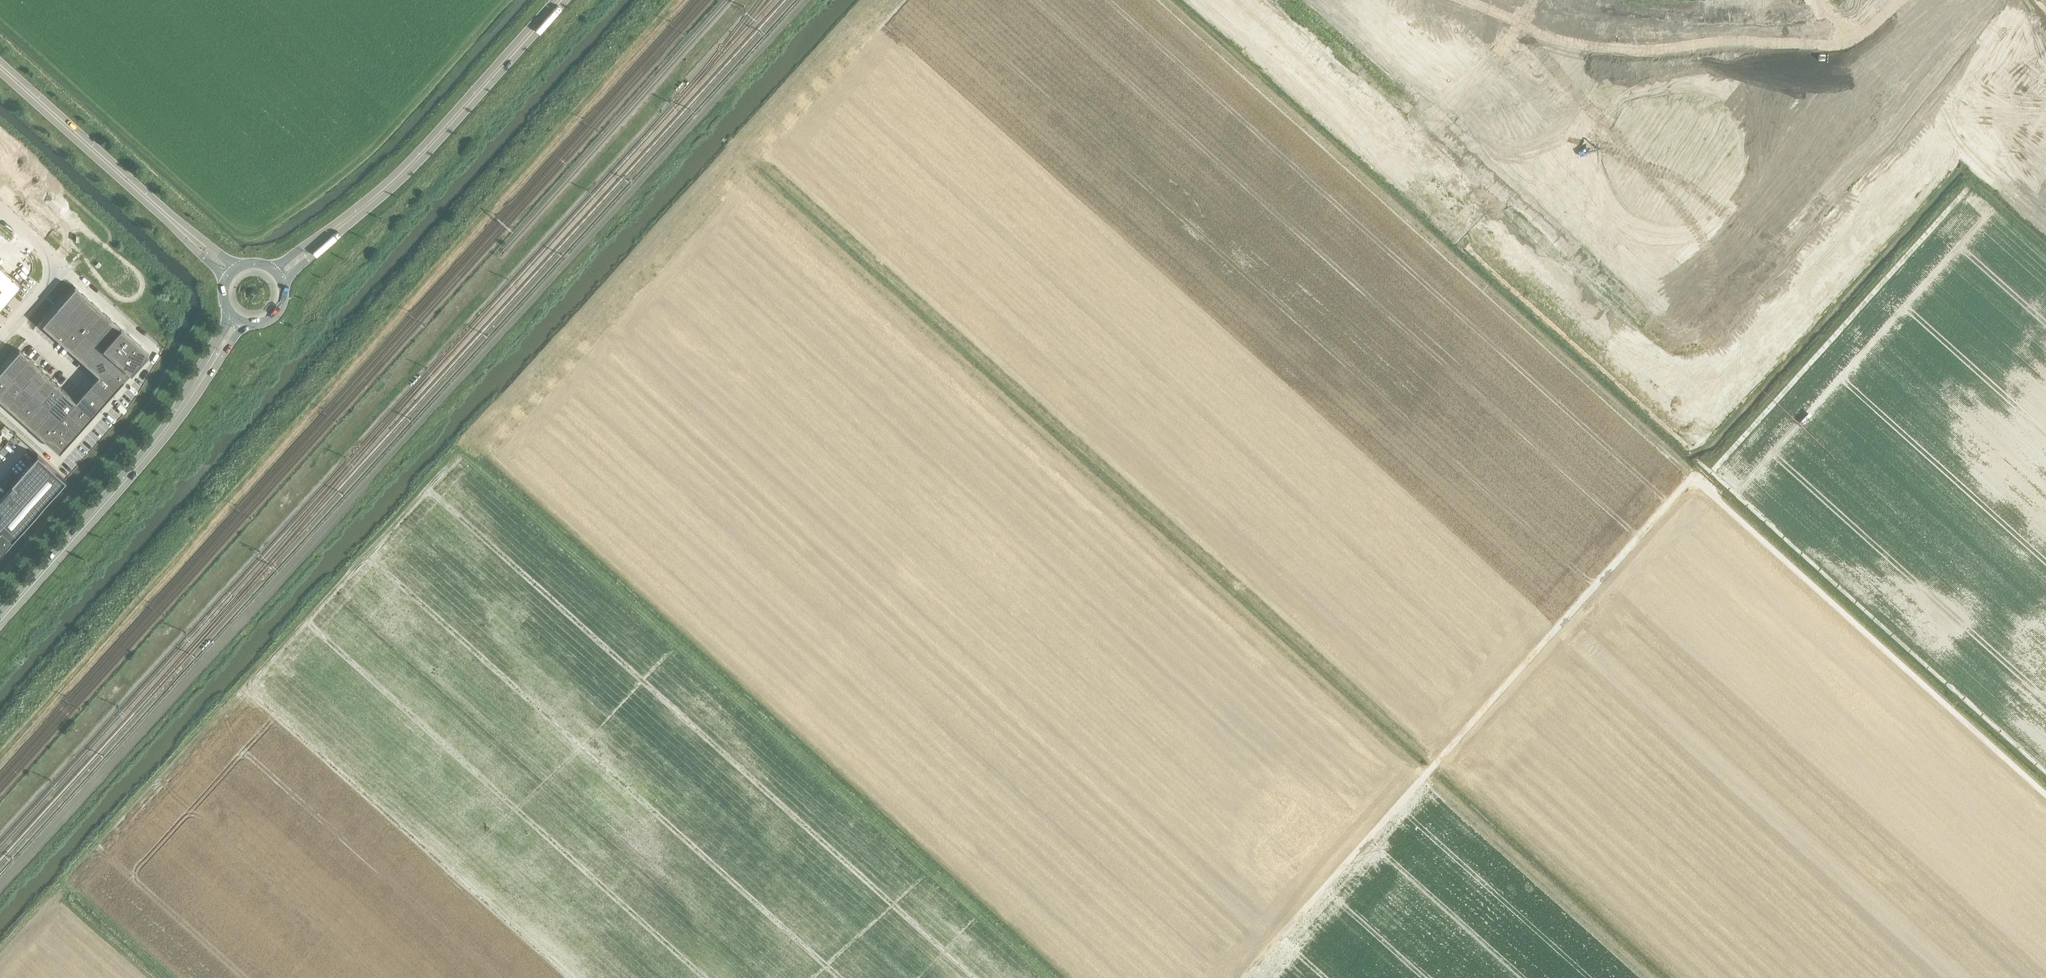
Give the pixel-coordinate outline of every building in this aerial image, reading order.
[(21,284),(21,283),(0,264),(0,307),(21,284)] [(75,286),(58,306),(70,316),(87,297),(75,286)] [(87,297),(70,316),(81,326),(98,307),(87,297)] [(58,306),(43,323),(54,334),(70,316),(58,306)] [(98,307),(81,326),(89,333),(92,336),(109,317),(98,307)] [(70,316),(54,334),(66,344),(81,326),(70,316)] [(109,317),(92,336),(96,339),(104,346),(121,327),(109,317)] [(81,326),(66,344),(73,350),(89,333),(81,326)] [(121,327),(104,346),(116,357),(119,359),(135,340),(121,327)] [(89,333),(73,350),(80,357),(96,339),(92,336),(89,333)] [(96,339),(80,357),(88,364),(104,346),(96,339)] [(135,340),(119,359),(131,370),(142,358),(143,356),(143,355),(144,353),(144,351),(143,348),(142,346),(135,340)] [(104,346),(88,364),(99,374),(100,374),(107,366),(116,357),(104,346)] [(20,349),(4,366),(16,377),(31,359),(20,349)] [(116,357),(107,366),(122,380),(131,370),(119,359),(116,357)] [(31,359),(16,377),(27,387),(42,369),(31,359)] [(0,371),(0,394),(16,377),(4,366),(0,371)] [(99,374),(88,387),(104,401),(122,380),(107,366),(100,374),(99,374)] [(42,369),(27,387),(35,393),(50,376),(42,369)] [(50,376),(35,393),(42,400),(57,383),(50,376)] [(0,394),(0,397),(10,406),(27,387),(16,377),(0,394)] [(57,383),(42,400),(50,407),(65,390),(57,383)] [(27,387),(10,406),(17,413),(35,393),(27,387)] [(77,400),(70,408),(85,421),(104,401),(88,387),(76,399),(77,400)] [(65,390),(50,407),(61,417),(70,408),(77,400),(76,399),(65,390)] [(35,393),(17,413),(25,419),(42,400),(35,393)] [(42,400),(25,419),(32,426),(50,407),(42,400)] [(50,407),(32,426),(44,436),(61,417),(50,407)] [(70,408),(61,417),(77,431),(85,421),(70,408)] [(61,417),(44,436),(54,445),(56,446),(58,446),(61,446),(63,445),(65,444),(77,431),(61,417)] [(13,538),(66,478),(63,475),(38,453),(11,482),(13,483),(0,497),(0,527),(1,528),(0,529),(0,552),(13,538)]
